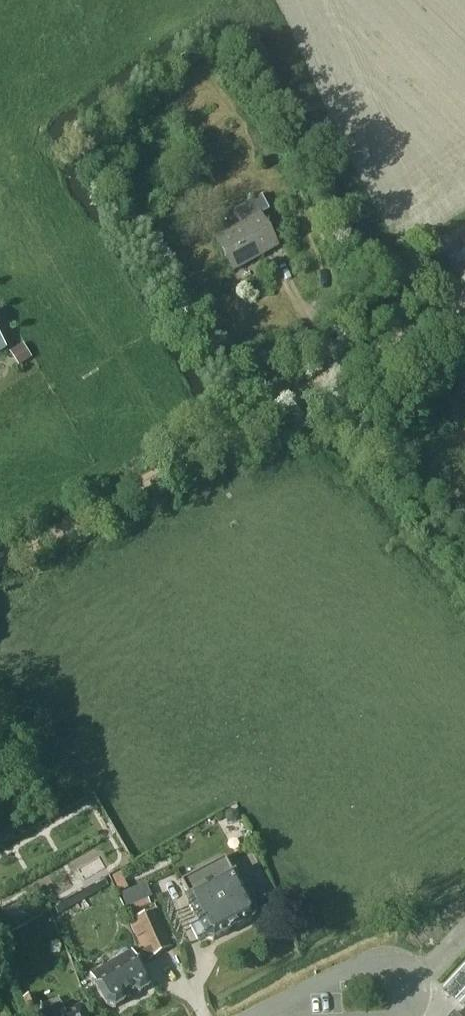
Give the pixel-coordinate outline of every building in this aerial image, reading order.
[(215,239),(216,240),(233,272),(278,247),(260,215),(269,210),(261,196),(234,211),(241,224),(215,239)] [(31,357),(22,343),(9,351),(18,365),(31,357)] [(226,813),(225,818),(227,822),(232,823),(237,821),(238,816),(235,811),(230,810),(226,813)] [(232,874),(224,860),(182,882),(189,896),(184,899),(196,922),(189,926),(197,942),(204,938),(214,941),(253,920),(255,913),(234,873),(232,874)] [(152,897),(145,883),(120,894),(129,914),(150,905),(147,899),(152,897)] [(172,947),(155,910),(130,921),(143,951),(133,957),(131,953),(91,976),(95,986),(94,986),(105,1005),(114,1009),(123,1004),(124,994),(131,991),(139,994),(148,988),(149,979),(138,961),(147,957),(148,959),(172,947)] [(464,1007),(464,952),(438,983),(464,1007)] [(39,1007),(33,994),(22,998),(28,1012),(39,1007)] [(64,1014),(60,1004),(40,1013),(41,1015),(85,1015),(81,1007),(64,1014)]
